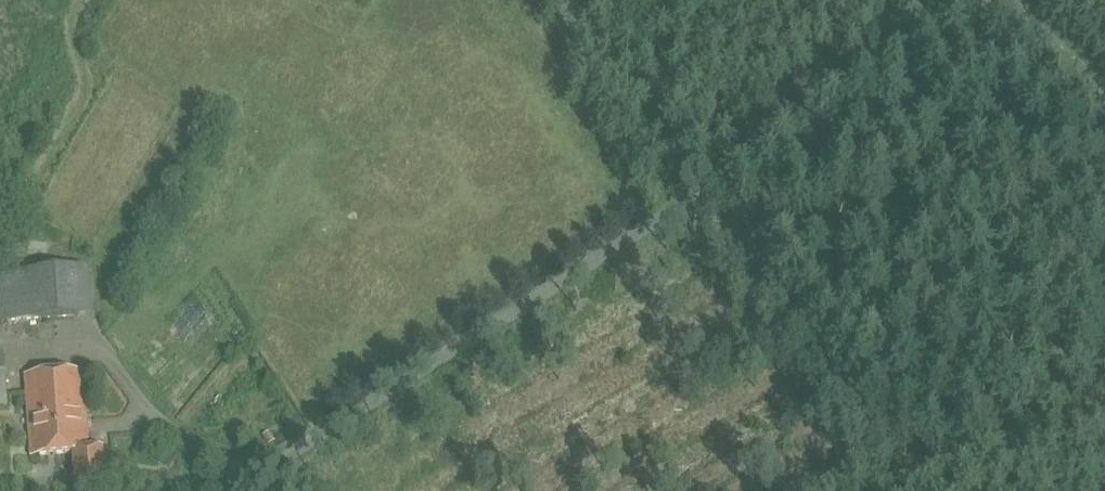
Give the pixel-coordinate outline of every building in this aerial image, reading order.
[(0,276),(3,321),(76,317),(73,271),(0,276)] [(8,405),(4,355),(0,355),(0,405),(8,405)] [(76,453),(89,451),(84,371),(27,375),(33,456),(76,453)] [(76,453),(78,490),(105,490),(102,450),(89,451),(76,453)]
